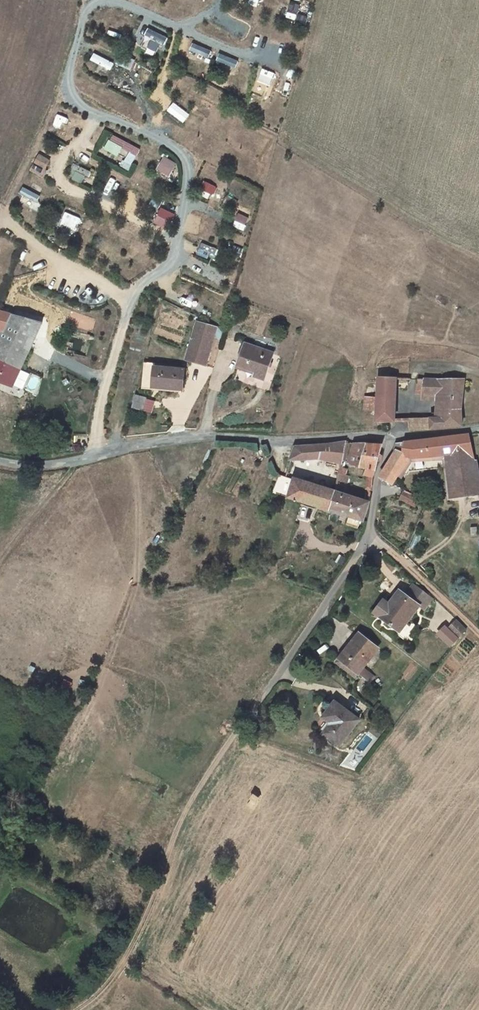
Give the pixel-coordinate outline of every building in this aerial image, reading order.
[(149,55),(154,43),(139,37),(134,49),(149,55)] [(194,43),(192,50),(208,57),(211,50),(194,43)] [(221,52),(217,61),(235,69),(239,60),(221,52)] [(95,53),(92,59),(111,69),(114,62),(95,53)] [(263,68),(258,80),(271,85),(276,73),(263,68)] [(111,134),(106,147),(126,155),(121,167),(131,171),(140,145),(111,134)] [(159,174),(174,175),(175,159),(160,158),(159,174)] [(36,160),(31,172),(43,177),(48,165),(36,160)] [(75,164),(69,177),(83,183),(88,170),(75,164)] [(201,189),(214,195),(218,186),(205,180),(201,189)] [(19,194),(38,201),(41,194),(22,186),(19,194)] [(162,207),(155,222),(168,228),(174,213),(162,207)] [(64,224),(75,229),(80,216),(69,212),(64,224)] [(234,225),(244,229),(249,217),(239,213),(234,225)] [(4,327),(15,331),(20,320),(7,314),(0,311),(0,337),(4,327)] [(83,314),(77,325),(89,331),(95,320),(83,314)] [(20,320),(15,331),(4,327),(0,337),(0,380),(15,386),(39,327),(20,320)] [(196,323),(186,359),(206,365),(217,327),(196,323)] [(244,347),(238,368),(256,372),(255,378),(265,380),(272,354),(244,347)] [(147,362),(144,384),(184,388),(185,369),(157,366),(157,363),(147,362)] [(397,420),(398,378),(380,377),(379,397),(367,397),(366,411),(378,411),(378,421),(397,420)] [(425,418),(425,429),(462,425),(461,418),(461,405),(463,392),(466,379),(418,378),(418,390),(426,390),(441,391),(440,398),(439,418),(425,418)] [(153,413),(157,399),(136,394),(133,407),(153,413)] [(410,419),(411,431),(425,429),(425,418),(410,419)] [(473,469),(477,470),(469,434),(398,444),(395,448),(398,451),(382,475),(397,483),(402,475),(405,477),(418,457),(453,454),(454,467),(473,469)] [(338,471),(346,442),(324,444),(319,458),(335,462),(333,469),(338,471)] [(319,458),(324,444),(296,446),(291,460),(319,458)] [(367,474),(375,475),(382,445),(358,446),(352,445),(347,464),(369,467),(367,474)] [(473,469),(454,467),(458,498),(478,496),(478,495),(473,469)] [(348,481),(349,474),(338,471),(336,479),(348,481)] [(316,505),(330,509),(334,489),(285,474),(279,473),(272,492),(302,500),(316,505)] [(330,509),(348,514),(361,518),(363,519),(368,500),(334,489),(330,509)] [(419,506),(424,497),(409,490),(405,499),(419,506)] [(357,528),(361,518),(348,514),(345,524),(357,528)] [(411,584),(403,595),(415,604),(422,610),(430,599),(411,584)] [(415,604),(403,595),(397,590),(387,605),(381,600),(372,612),(378,617),(397,632),(415,604)] [(451,628),(460,636),(467,628),(458,619),(451,628)] [(360,632),(338,661),(355,674),(358,671),(370,680),(374,674),(362,664),(377,645),(360,632)] [(332,719),(322,731),(339,743),(358,718),(334,700),(324,713),(332,719)]
